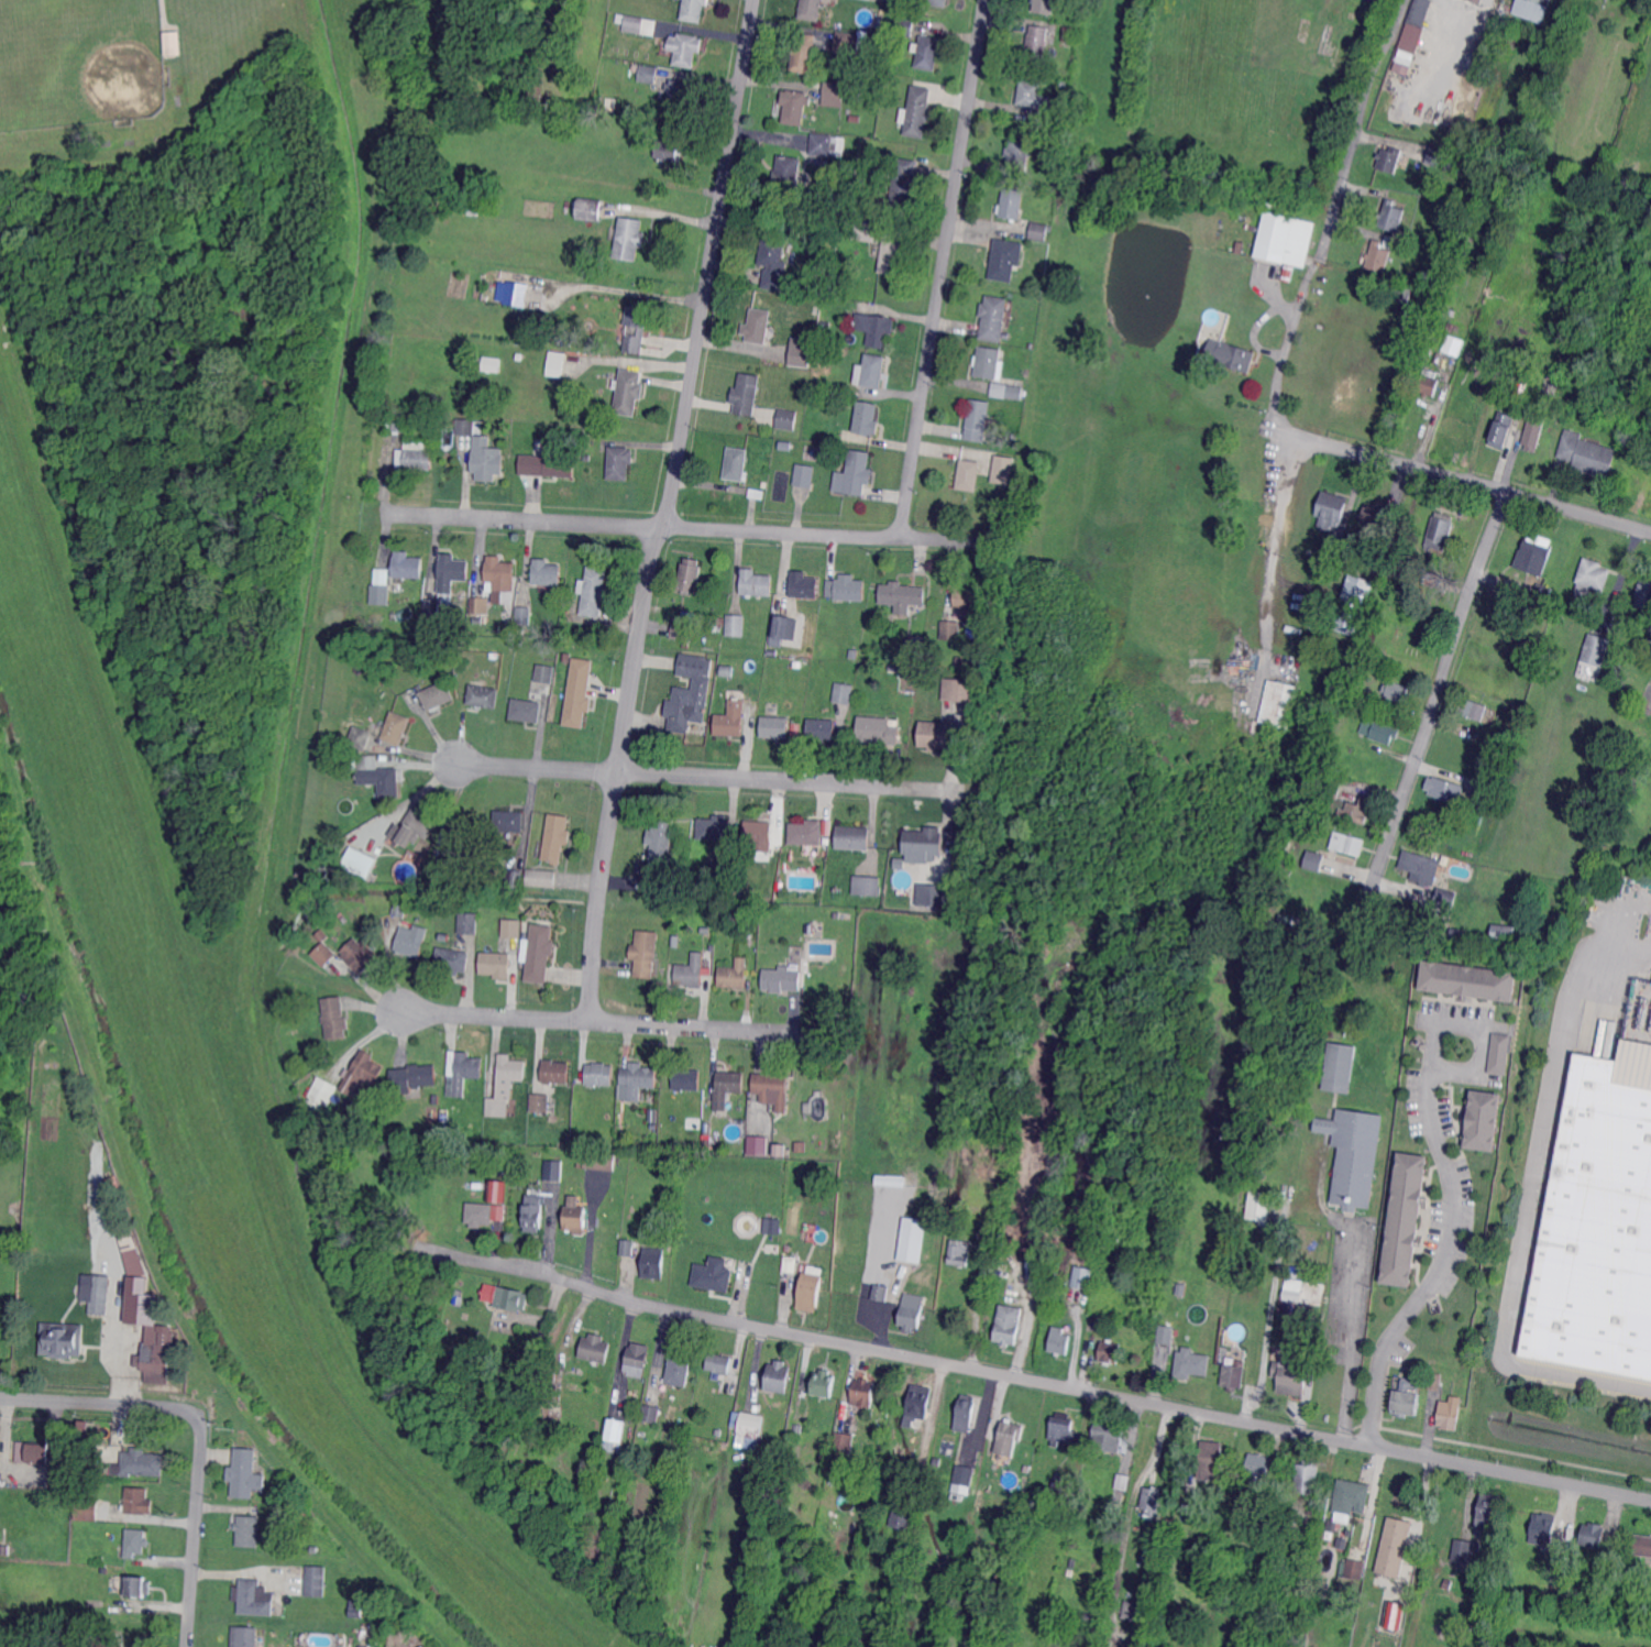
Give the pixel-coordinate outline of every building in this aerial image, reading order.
[(681,19),(685,0),(711,0),(709,6),(706,4),(703,23),(681,19)] [(799,19),(802,0),(823,0),(819,22),(799,19)] [(1033,12),(1035,0),(1055,0),(1053,15),(1033,12)] [(1398,46),(1415,0),(1431,0),(1421,26),(1424,28),(1416,52),(1398,46)] [(1512,14),(1517,0),(1551,0),(1543,24),(1512,14)] [(642,35),(617,30),(618,23),(624,24),(626,14),(646,18),(642,35)] [(913,39),(894,35),(898,15),(916,18),(913,39)] [(1044,61),(1025,57),(1028,33),(1031,34),(1032,25),(1049,28),(1044,61)] [(179,53),(179,30),(163,31),(164,53),(179,53)] [(857,55),(834,52),(837,31),(860,35),(857,55)] [(700,37),(704,39),(702,52),(697,52),(695,68),(673,65),(675,51),(668,48),(670,37),(674,39),(674,35),(679,36),(679,32),(700,36),(700,37)] [(811,74),(791,72),(793,54),(792,54),(794,40),(795,40),(796,33),(816,35),(811,74)] [(944,56),(939,55),(936,72),(915,67),(922,35),(942,39),(940,45),(945,46),(944,56)] [(638,73),(630,72),(631,63),(639,64),(638,73)] [(656,84),(638,81),(641,64),(659,66),(656,84)] [(694,98),(690,98),(686,114),(665,112),(669,90),(664,90),(667,79),(697,83),(694,98)] [(1055,111),(1017,105),(1022,79),(1043,84),(1041,97),(1056,99),(1055,111)] [(841,108),(823,106),(824,83),(843,85),(841,108)] [(927,113),(932,113),(931,123),(926,122),(924,138),(903,135),(905,124),(899,123),(901,108),(909,109),(912,86),(931,89),(927,113)] [(807,95),(806,98),(811,99),(810,106),(805,106),(802,127),(782,123),(785,106),(779,105),(781,91),(788,92),(788,91),(807,95)] [(617,109),(606,107),(608,97),(618,99),(617,109)] [(844,157),(811,156),(811,134),(832,135),(832,138),(845,139),(844,157)] [(1026,167),(1008,164),(1008,157),(1005,156),(1006,149),(1010,149),(1012,134),(1031,136),(1026,167)] [(679,153),(684,154),(683,163),(656,157),(657,152),(651,151),(652,143),(658,144),(659,139),(681,143),(679,153)] [(1396,174),(1377,168),(1380,160),(1377,158),(1378,153),(1382,154),(1383,149),(1390,151),(1391,146),(1404,150),(1396,174)] [(796,196),(771,191),(774,171),(777,171),(779,154),(802,157),(796,196)] [(1641,172),(1622,166),(1625,156),(1643,162),(1641,172)] [(915,175),(907,174),(906,178),(915,179),(911,211),(890,208),(898,157),(917,161),(915,175)] [(1021,220),(1000,217),(1004,187),(1025,190),(1021,220)] [(601,222),(576,219),(579,198),(603,201),(601,222)] [(1399,232),(1378,226),(1387,198),(1396,200),(1394,207),(1406,210),(1399,232)] [(478,217),(467,215),(469,207),(480,209),(478,217)] [(1305,268),(1255,257),(1265,212),(1316,223),(1305,268)] [(643,246),(639,246),(637,261),(614,257),(620,216),(643,220),(641,231),(646,232),(643,246)] [(876,242),(854,239),(856,220),(879,223),(876,242)] [(1046,242),(1030,239),(1032,221),(1049,224),(1046,242)] [(783,292),(762,288),(767,266),(758,264),(764,234),(786,239),(782,261),(789,262),(783,292)] [(1396,250),(1382,245),(1385,234),(1399,239),(1396,250)] [(1021,266),(1015,265),(1013,283),(990,278),(995,239),(1025,243),(1021,266)] [(1385,274),(1365,267),(1374,239),(1383,241),(1380,248),(1393,251),(1385,274)] [(907,260),(902,259),(900,276),(879,273),(884,240),(904,243),(903,245),(910,246),(907,260)] [(1046,274),(1038,273),(1041,263),(1048,264),(1046,274)] [(528,285),(525,308),(505,305),(506,301),(496,300),(499,283),(508,284),(508,282),(528,285)] [(1002,342),(980,339),(987,295),(1009,299),(1002,342)] [(642,354),(624,351),(628,326),(625,326),(628,306),(649,309),(642,354)] [(767,344),(747,342),(748,336),(741,334),(744,323),(749,325),(751,308),(772,311),(767,344)] [(893,334),(890,334),(888,349),(868,345),(870,332),(855,329),(857,312),(895,319),(893,334)] [(1455,333),(1448,330),(1450,323),(1457,326),(1455,333)] [(810,366),(789,364),(792,337),(813,339),(810,366)] [(1251,364),(1246,363),(1244,372),(1204,360),(1212,338),(1251,350),(1248,356),(1253,358),(1251,364)] [(1002,380),(975,376),(979,345),(1006,350),(1002,380)] [(562,378),(547,376),(550,352),(565,354),(562,378)] [(882,389),(854,385),(857,364),(865,365),(866,353),(887,356),(882,389)] [(1442,365),(1437,363),(1440,353),(1445,354),(1442,365)] [(1525,362),(1517,360),(1518,353),(1526,355),(1525,362)] [(496,365),(485,364),(486,356),(497,358),(496,365)] [(1434,396),(1429,394),(1428,398),(1422,396),(1423,393),(1418,391),(1426,367),(1439,372),(1437,378),(1440,380),(1434,396)] [(643,399),(639,398),(636,417),(614,413),(621,369),(643,372),(641,383),(646,384),(643,399)] [(755,417),(734,414),(736,404),(731,403),(734,387),(738,388),(741,373),(762,376),(755,417)] [(1528,397),(1515,392),(1520,376),(1533,381),(1528,397)] [(1559,387),(1551,384),(1554,376),(1562,378),(1559,387)] [(1027,400),(1022,399),(1022,400),(1005,399),(1008,380),(1024,381),(1023,389),(1028,389),(1027,400)] [(984,441),(965,439),(971,398),(991,402),(984,441)] [(878,436),(854,431),(858,400),(879,404),(877,419),(880,420),(878,436)] [(795,431),(777,428),(780,408),(799,411),(795,431)] [(1509,428),(1507,428),(1503,446),(1486,440),(1492,420),(1495,420),(1498,410),(1512,416),(1509,428)] [(1537,452),(1526,449),(1527,446),(1522,444),(1532,413),(1547,417),(1537,452)] [(484,437),(459,436),(459,418),(477,418),(477,420),(484,421),(484,437)] [(440,452),(432,451),(432,472),(419,471),(419,476),(404,475),(405,450),(431,451),(432,427),(441,428),(440,452)] [(1609,479),(1572,469),(1574,461),(1558,457),(1565,428),(1583,432),(1581,439),(1617,449),(1609,479)] [(492,449),(506,449),(506,453),(505,474),(497,473),(497,483),(477,482),(478,473),(472,473),(474,446),(474,437),(492,437),(492,449)] [(563,455),(575,457),(574,479),(544,477),(544,475),(520,474),(521,454),(544,455),(546,439),(564,440),(563,455)] [(635,462),(629,462),(629,481),(608,480),(609,447),(630,448),(630,449),(635,449),(635,462)] [(749,483),(724,479),(728,447),(749,450),(746,471),(750,472),(749,483)] [(871,484),(867,483),(865,496),(844,493),(851,449),(871,452),(869,469),(874,470),(871,484)] [(1013,486),(993,483),(997,457),(1016,459),(1013,486)] [(977,492),(957,488),(961,459),(982,462),(977,492)] [(813,488),(793,485),(796,463),(816,466),(813,488)] [(763,499),(749,497),(750,488),(764,491),(763,499)] [(1342,523),(1340,523),(1338,528),(1332,526),(1331,530),(1318,527),(1321,517),(1316,515),(1323,490),(1350,497),(1342,523)] [(1380,508),(1386,510),(1382,529),(1361,524),(1366,504),(1374,506),(1375,503),(1382,505),(1380,508)] [(1452,521),(1455,523),(1446,552),(1426,546),(1433,516),(1437,517),(1438,512),(1453,516),(1452,521)] [(1541,541),(1553,546),(1548,561),(1540,558),(1538,566),(1519,559),(1527,537),(1533,539),(1536,534),(1542,537),(1541,541)] [(1350,558),(1343,556),(1345,549),(1352,551),(1350,558)] [(409,558),(423,559),(422,579),(393,578),(394,557),(395,557),(395,552),(409,552),(409,558)] [(456,559),(471,559),(470,580),(455,580),(455,593),(440,592),(441,559),(442,559),(442,553),(456,553),(456,559)] [(503,561),(518,562),(516,593),(487,591),(488,582),(486,582),(487,561),(488,561),(488,555),(503,556),(503,561)] [(700,566),(702,567),(697,592),(679,589),(683,562),(685,563),(686,557),(701,560),(700,566)] [(1604,592),(1600,591),(1598,599),(1591,596),(1589,601),(1574,595),(1578,583),(1575,582),(1584,558),(1602,563),(1600,568),(1611,571),(1604,592)] [(561,585),(533,583),(535,562),(562,564),(561,585)] [(606,586),(610,586),(608,602),(604,601),(602,617),(582,614),(584,594),(579,593),(581,579),(586,580),(588,566),(609,569),(606,586)] [(771,596),(740,595),(741,569),(756,570),(756,575),(772,577),(771,596)] [(390,586),(390,605),(372,604),(372,585),(376,585),(376,570),(390,570),(390,586)] [(1441,590),(1422,583),(1427,571),(1444,577),(1441,590)] [(1357,637),(1332,628),(1351,573),(1376,582),(1357,637)] [(854,581),(863,581),(863,601),(834,601),(835,597),(826,597),(826,581),(836,581),(836,580),(840,580),(840,574),(854,574),(854,581)] [(818,599),(790,597),(791,577),(819,578),(818,599)] [(1642,578),(1650,581),(1650,605),(1649,612),(1636,606),(1637,601),(1633,600),(1642,578)] [(903,585),(927,586),(926,606),(911,605),(911,615),(896,614),(896,604),(881,604),(882,583),(891,584),(891,580),(903,581),(903,585)] [(981,618),(964,617),(965,608),(955,607),(956,588),(983,590),(981,618)] [(1549,599),(1539,595),(1542,588),(1552,591),(1549,599)] [(491,614),(472,613),(473,596),(492,597),(491,614)] [(440,616),(425,616),(426,597),(441,599),(440,616)] [(529,637),(517,636),(517,625),(516,625),(517,607),(530,608),(529,637)] [(745,636),(726,636),(727,614),(746,615),(745,636)] [(784,639),(783,649),(771,648),(774,615),(791,616),(788,640),(784,639)] [(686,641),(671,638),(674,618),(690,622),(686,641)] [(959,640),(940,639),(943,621),(961,622),(959,640)] [(1597,682),(1576,676),(1588,634),(1609,640),(1597,682)] [(857,660),(849,659),(850,650),(858,651),(857,660)] [(705,680),(678,674),(681,652),(708,657),(705,680)] [(964,666),(954,665),(955,656),(965,657),(964,666)] [(1283,678),(1286,656),(1299,657),(1296,680),(1283,678)] [(590,698),(594,698),(592,712),(587,712),(584,728),(564,725),(570,692),(574,658),(595,661),(590,698)] [(554,683),(537,681),(539,663),(557,666),(554,683)] [(734,678),(719,676),(722,666),(735,667),(734,678)] [(976,703),(944,701),(946,678),(977,680),(976,703)] [(1289,728),(1259,722),(1269,679),(1299,685),(1289,728)] [(429,711),(420,692),(448,680),(456,699),(429,711)] [(1410,687),(1405,703),(1386,698),(1387,693),(1383,692),(1385,683),(1390,681),(1410,687)] [(851,705),(834,702),(837,682),(855,684),(851,705)] [(467,703),(471,683),(500,688),(497,709),(467,703)] [(705,723),(691,721),(689,734),(669,731),(671,718),(665,717),(668,700),(673,701),(675,687),(709,692),(705,723)] [(1482,722),(1456,712),(1462,696),(1488,705),(1482,722)] [(540,723),(510,718),(514,698),(543,702),(540,723)] [(741,737),(714,735),(715,715),(728,715),(729,700),(744,701),(741,737)] [(1323,732),(1317,729),(1327,702),(1332,704),(1323,732)] [(401,745),(383,738),(393,711),(412,717),(401,745)] [(789,739),(761,738),(762,716),(790,717),(789,739)] [(899,745),(857,742),(859,716),(891,718),(890,725),(900,726),(899,745)] [(1376,723),(1376,721),(1401,728),(1398,739),(1394,738),(1391,746),(1369,739),(1371,736),(1361,733),(1365,718),(1376,723)] [(834,742),(806,740),(807,720),(835,721),(834,742)] [(951,749),(942,749),(942,751),(931,751),(931,748),(921,748),(923,722),(954,724),(951,749)] [(367,749),(349,743),(355,725),(374,732),(367,749)] [(1493,744),(1484,740),(1486,733),(1495,736),(1493,744)] [(379,768),(399,767),(399,797),(376,797),(376,791),(379,791),(379,782),(359,783),(359,755),(378,755),(379,768)] [(1352,794),(1341,791),(1339,799),(1322,794),(1324,790),(1316,788),(1320,773),(1355,783),(1352,794)] [(1463,786),(1456,803),(1430,794),(1431,790),(1426,789),(1430,778),(1434,780),(1435,777),(1463,786)] [(1487,801),(1492,787),(1476,781),(1471,794),(1487,801)] [(1366,824),(1339,815),(1341,808),(1346,810),(1349,801),(1360,804),(1362,797),(1374,801),(1366,824)] [(430,811),(428,814),(440,822),(429,838),(422,835),(418,843),(414,839),(408,848),(393,839),(414,806),(416,808),(418,804),(430,811)] [(522,833),(493,832),(494,812),(524,813),(522,833)] [(570,844),(564,844),(562,861),(542,859),(550,813),(571,816),(569,830),(572,831),(570,844)] [(728,820),(730,821),(728,841),(697,838),(698,819),(714,820),(714,815),(728,816),(728,820)] [(670,861),(650,858),(652,845),(646,845),(648,830),(652,831),(654,817),(675,821),(670,861)] [(822,825),(824,825),(823,846),(790,844),(791,823),(807,824),(807,821),(822,821),(822,825)] [(771,852),(752,850),(752,843),(745,842),(745,822),(773,823),(771,852)] [(869,849),(836,848),(837,825),(870,827),(869,849)] [(943,834),(946,834),(945,856),(905,854),(906,831),(926,833),(927,827),(944,828),(943,834)] [(471,852),(444,847),(448,828),(474,833),(471,852)] [(1356,856),(1331,848),(1335,831),(1361,838),(1356,856)] [(367,879),(342,866),(352,847),(377,860),(367,879)] [(444,857),(436,855),(437,848),(445,849),(444,857)] [(1431,877),(1427,877),(1426,880),(1418,878),(1419,874),(1399,868),(1405,849),(1435,858),(1431,877)] [(1308,850),(1324,855),(1319,872),(1303,868),(1308,850)] [(730,874),(714,871),(716,856),(733,858),(730,874)] [(520,888),(504,885),(506,868),(524,870),(520,888)] [(525,885),(553,886),(554,870),(526,868),(525,885)] [(877,898),(852,896),(854,877),(878,878),(877,898)] [(784,892),(777,891),(779,881),(785,883),(784,892)] [(945,908),(917,905),(920,883),(946,886),(945,908)] [(739,898),(730,897),(733,887),(740,888),(739,898)] [(1453,910),(1434,904),(1439,888),(1457,893),(1453,910)] [(405,918),(394,914),(397,899),(408,902),(405,918)] [(478,934),(460,933),(461,914),(480,915),(478,934)] [(521,937),(503,936),(504,919),(522,920),(521,937)] [(552,941),(557,941),(555,956),(551,955),(548,984),(527,980),(529,962),(521,960),(524,938),(530,938),(532,923),(554,926),(552,941)] [(712,936),(705,936),(706,932),(696,932),(696,924),(713,925),(712,936)] [(1515,942),(1492,938),(1494,924),(1516,926),(1515,942)] [(324,943),(317,935),(323,930),(330,936),(324,943)] [(657,960),(656,960),(653,978),(635,976),(637,959),(631,959),(634,944),(637,944),(638,930),(660,932),(657,960)] [(420,957),(395,949),(400,931),(426,938),(420,957)] [(440,933),(449,934),(448,942),(439,941),(440,933)] [(379,955),(367,965),(368,967),(361,974),(344,956),(352,949),(353,951),(365,940),(379,955)] [(326,967),(312,955),(324,942),(338,955),(326,967)] [(467,973),(461,971),(460,975),(451,974),(451,969),(436,967),(439,947),(471,953),(467,973)] [(510,979),(495,978),(496,974),(481,973),(482,952),(511,953),(510,979)] [(702,987),(691,987),(691,985),(676,984),(678,963),(693,964),(693,952),(705,953),(702,987)] [(747,988),(719,987),(720,966),(737,967),(737,957),(748,957),(747,988)] [(1420,991),(1424,959),(1517,970),(1514,1003),(1420,991)] [(791,969),(802,970),(801,990),(784,989),(784,992),(772,992),(772,989),(763,989),(764,968),(781,969),(781,965),(791,966),(791,969)] [(345,1018),(349,1017),(350,1029),(346,1029),(348,1036),(328,1039),(327,1023),(323,1023),(323,1015),(324,1015),(322,998),(342,996),(345,1018)] [(286,1037),(285,1032),(293,1029),(295,1035),(286,1037)] [(1505,1076),(1487,1074),(1493,1033),(1510,1035),(1505,1076)] [(1624,1040),(1650,1045),(1650,1382),(1520,1358),(1576,1055),(1619,1063),(1624,1040)] [(1347,1094),(1320,1089),(1325,1042),(1354,1045),(1347,1094)] [(375,1086),(361,1077),(350,1096),(340,1089),(362,1050),(374,1056),(372,1061),(385,1068),(375,1086)] [(481,1079),(465,1078),(464,1098),(453,1097),(455,1052),(469,1053),(469,1058),(482,1058),(481,1079)] [(526,1080),(514,1080),(513,1099),(510,1099),(509,1117),(487,1116),(488,1097),(497,1098),(500,1053),(513,1054),(513,1059),(527,1061),(526,1080)] [(569,1084),(553,1083),(553,1085),(546,1084),(546,1081),(542,1081),(544,1058),(555,1059),(555,1062),(571,1063),(569,1084)] [(606,1064),(615,1065),(614,1086),(597,1085),(597,1088),(590,1087),(590,1085),(586,1084),(587,1064),(594,1064),(594,1062),(607,1063),(606,1064)] [(392,1095),(389,1069),(408,1068),(408,1065),(419,1065),(419,1066),(434,1065),(437,1085),(410,1087),(411,1094),(392,1095)] [(656,1088),(641,1087),(641,1101),(627,1100),(628,1085),(629,1085),(631,1066),(657,1067),(656,1088)] [(700,1090),(684,1089),(684,1092),(676,1091),(676,1088),(673,1088),(675,1067),(701,1069),(700,1090)] [(742,1094),(728,1092),(727,1111),(713,1110),(714,1091),(716,1091),(717,1072),(744,1074),(742,1094)] [(773,1074),(790,1075),(788,1112),(777,1112),(778,1104),(761,1102),(762,1094),(753,1094),(755,1073),(762,1074),(762,1072),(773,1072),(773,1074)] [(328,1106),(324,1105),(317,1118),(306,1111),(313,1098),(309,1097),(320,1077),(338,1087),(328,1106)] [(1465,1150),(1473,1090),(1501,1094),(1493,1154),(1465,1150)] [(550,1112),(531,1111),(532,1092),(551,1094),(550,1112)] [(658,1121),(657,1120),(656,1128),(651,1128),(651,1122),(649,1122),(650,1109),(659,1109),(658,1121)] [(1371,1210),(1357,1209),(1356,1212),(1343,1211),(1344,1206),(1331,1204),(1340,1148),(1332,1146),(1334,1134),(1313,1132),(1316,1118),(1336,1121),(1338,1109),(1384,1117),(1371,1210)] [(352,1122),(339,1120),(340,1113),(353,1116),(352,1122)] [(701,1129),(686,1128),(686,1117),(701,1118),(701,1129)] [(610,1141),(606,1137),(610,1132),(615,1137),(610,1141)] [(746,1153),(766,1154),(766,1135),(746,1135),(746,1153)] [(807,1153),(796,1153),(796,1143),(807,1143),(807,1153)] [(774,1155),(775,1144),(784,1144),(783,1156),(774,1155)] [(1382,1285),(1396,1153),(1428,1156),(1410,1288),(1382,1285)] [(488,1166),(467,1168),(466,1162),(487,1160),(488,1166)] [(563,1181),(544,1179),(547,1160),(564,1161),(563,1181)] [(906,1187),(878,1186),(878,1176),(906,1176),(906,1187)] [(488,1201),(489,1181),(507,1183),(505,1203),(488,1201)] [(1266,1227),(1259,1226),(1261,1221),(1246,1219),(1250,1192),(1272,1194),(1266,1227)] [(547,1205),(543,1205),(541,1232),(526,1231),(527,1227),(525,1227),(527,1195),(548,1196),(547,1205)] [(579,1207),(585,1208),(584,1236),(574,1236),(574,1231),(564,1231),(565,1207),(569,1207),(569,1196),(579,1197),(579,1207)] [(493,1225),(483,1223),(482,1228),(472,1228),(472,1222),(466,1222),(469,1203),(494,1205),(493,1225)] [(781,1234),(766,1233),(767,1218),(782,1219),(781,1234)] [(920,1263),(898,1261),(903,1218),(925,1220),(920,1263)] [(634,1256),(621,1255),(623,1239),(635,1240),(634,1256)] [(967,1269),(946,1266),(949,1241),(970,1244),(967,1269)] [(664,1278),(643,1277),(645,1247),(667,1249),(664,1278)] [(728,1266),(731,1266),(730,1270),(735,1271),(730,1293),(693,1285),(697,1263),(711,1266),(713,1256),(729,1260),(728,1266)] [(783,1272),(784,1256),(797,1259),(795,1273),(783,1272)] [(1089,1292),(1071,1288),(1075,1269),(1092,1272),(1089,1292)] [(817,1311),(799,1308),(805,1272),(824,1275),(817,1311)] [(109,1315),(90,1313),(93,1274),(112,1276),(109,1315)] [(151,1317),(131,1316),(134,1276),(148,1277),(146,1309),(152,1309),(151,1317)] [(1103,1285),(1093,1283),(1096,1276),(1105,1278),(1103,1285)] [(1301,1303),(1290,1302),(1289,1306),(1284,1306),(1288,1276),(1305,1278),(1301,1303)] [(1236,1288),(1239,1277),(1246,1278),(1244,1289),(1236,1288)] [(1175,1296),(1177,1284),(1186,1285),(1185,1297),(1175,1296)] [(527,1310),(521,1309),(520,1311),(496,1306),(500,1286),(525,1292),(525,1293),(530,1294),(527,1310)] [(883,1304),(869,1300),(872,1286),(887,1289),(883,1304)] [(924,1305),(920,1328),(915,1327),(914,1332),(904,1330),(905,1326),(900,1325),(906,1294),(926,1298),(924,1305)] [(463,1306),(453,1305),(455,1296),(464,1297),(463,1306)] [(1015,1344),(1009,1343),(1008,1347),(1001,1346),(1001,1342),(993,1341),(1000,1305),(1022,1308),(1015,1344)] [(84,1357),(74,1357),(74,1358),(52,1358),(52,1355),(42,1354),(43,1324),(85,1326),(84,1357)] [(1174,1344),(1158,1342),(1160,1325),(1176,1327),(1174,1344)] [(1068,1354),(1061,1353),(1060,1357),(1056,1355),(1057,1352),(1049,1350),(1053,1331),(1071,1336),(1068,1354)] [(174,1346),(169,1346),(169,1377),(145,1377),(145,1371),(143,1371),(143,1343),(157,1343),(157,1332),(174,1333),(174,1346)] [(606,1363),(580,1358),(584,1338),(588,1339),(590,1333),(604,1337),(603,1341),(610,1343),(606,1363)] [(1114,1343),(1122,1344),(1119,1364),(1112,1363),(1111,1366),(1104,1365),(1105,1361),(1099,1360),(1102,1341),(1108,1342),(1109,1339),(1114,1340),(1114,1343)] [(645,1379),(629,1375),(629,1371),(625,1371),(630,1347),(632,1347),(634,1342),(651,1346),(645,1379)] [(1193,1353),(1212,1355),(1209,1375),(1192,1373),(1191,1379),(1175,1376),(1178,1351),(1184,1352),(1184,1347),(1195,1348),(1193,1353)] [(684,1357),(693,1359),(687,1386),(667,1383),(672,1354),(675,1355),(675,1352),(684,1353),(684,1357)] [(729,1374),(707,1370),(711,1353),(733,1358),(729,1374)] [(786,1366),(792,1366),(788,1393),(767,1390),(771,1363),(777,1364),(777,1360),(788,1361),(786,1366)] [(1242,1366),(1246,1366),(1244,1387),(1239,1386),(1237,1392),(1223,1390),(1226,1363),(1232,1364),(1232,1360),(1242,1361),(1242,1366)] [(1309,1365),(1305,1398),(1277,1395),(1279,1382),(1272,1381),(1274,1364),(1280,1365),(1281,1362),(1309,1365)] [(830,1375),(836,1376),(832,1399),(826,1398),(826,1403),(815,1401),(815,1396),(811,1395),(815,1373),(821,1374),(822,1370),(830,1372),(830,1375)] [(1439,1393),(1428,1391),(1430,1374),(1442,1375),(1439,1393)] [(871,1381),(876,1382),(871,1407),(851,1404),(856,1379),(862,1380),(862,1377),(871,1379),(871,1381)] [(1417,1388),(1411,1387),(1411,1393),(1420,1394),(1418,1415),(1408,1413),(1408,1417),(1398,1416),(1398,1414),(1393,1413),(1396,1391),(1401,1391),(1402,1377),(1418,1380),(1417,1388)] [(925,1420),(917,1418),(916,1423),(913,1421),(912,1428),(903,1427),(912,1385),(932,1390),(925,1420)] [(970,1431),(955,1429),(962,1394),(977,1396),(970,1431)] [(1456,1431),(1441,1429),(1441,1427),(1437,1426),(1439,1410),(1443,1410),(1444,1404),(1449,1404),(1450,1396),(1461,1398),(1456,1431)] [(658,1424),(641,1420),(645,1404),(661,1407),(658,1424)] [(761,1438),(759,1438),(759,1445),(749,1442),(750,1436),(739,1435),(742,1412),(766,1415),(761,1438)] [(1071,1418),(1076,1419),(1074,1430),(1078,1430),(1077,1441),(1071,1440),(1071,1442),(1060,1440),(1059,1447),(1052,1446),(1053,1439),(1049,1439),(1054,1415),(1057,1416),(1058,1412),(1071,1414),(1071,1418)] [(620,1454),(602,1450),(607,1419),(626,1423),(620,1454)] [(1011,1424),(1024,1427),(1021,1440),(1016,1439),(1012,1457),(995,1453),(1002,1421),(1005,1423),(1006,1419),(1012,1420),(1011,1424)] [(1123,1428),(1125,1429),(1121,1452),(1091,1447),(1097,1424),(1109,1427),(1110,1421),(1124,1425),(1123,1428)] [(794,1432),(795,1425),(803,1426),(802,1434),(794,1432)] [(852,1452),(835,1448),(837,1431),(856,1435),(852,1452)] [(1219,1481),(1198,1479),(1201,1441),(1222,1442),(1219,1481)] [(48,1462),(29,1462),(16,1461),(18,1442),(30,1442),(30,1445),(49,1446),(48,1462)] [(98,1470),(78,1470),(79,1445),(98,1445),(98,1470)] [(145,1453),(164,1456),(163,1476),(131,1474),(131,1476),(112,1475),(113,1464),(121,1464),(122,1452),(132,1453),(132,1448),(145,1449),(145,1453)] [(267,1474),(266,1492),(255,1491),(254,1497),(232,1496),(233,1481),(232,1481),(232,1473),(234,1473),(236,1448),(258,1449),(256,1473),(267,1474)] [(1258,1454),(1258,1452),(1264,1453),(1264,1456),(1272,1457),(1267,1479),(1265,1479),(1263,1483),(1245,1480),(1251,1452),(1258,1454)] [(1316,1467),(1318,1467),(1316,1494),(1295,1493),(1297,1464),(1302,1464),(1303,1460),(1316,1461),(1316,1467)] [(969,1494),(951,1490),(958,1463),(976,1468),(969,1494)] [(1114,1489),(1118,1473),(1130,1476),(1126,1491),(1114,1489)] [(1365,1514),(1355,1512),(1356,1506),(1354,1505),(1352,1517),(1333,1514),(1334,1502),(1338,1480),(1369,1486),(1365,1514)] [(1156,1523),(1144,1519),(1146,1508),(1141,1507),(1145,1486),(1164,1491),(1156,1523)] [(152,1504),(148,1504),(147,1514),(126,1512),(129,1487),(148,1489),(148,1498),(152,1498),(152,1504)] [(1498,1531),(1476,1527),(1483,1492),(1504,1495),(1498,1531)] [(99,1520),(76,1519),(77,1498),(100,1500),(99,1520)] [(907,1530),(890,1527),(895,1502),(914,1506),(907,1530)] [(913,1519),(915,1507),(922,1508),(918,1520),(913,1519)] [(1558,1515),(1552,1546),(1530,1541),(1536,1513),(1543,1514),(1543,1512),(1558,1515)] [(260,1536),(264,1536),(263,1540),(260,1540),(260,1547),(238,1546),(239,1530),(235,1530),(236,1523),(240,1523),(240,1515),(261,1516),(260,1536)] [(1376,1572),(1388,1517),(1411,1523),(1399,1578),(1376,1572)] [(1334,1534),(1325,1531),(1329,1518),(1338,1520),(1334,1534)] [(1604,1527),(1607,1528),(1606,1534),(1613,1535),(1610,1549),(1608,1549),(1607,1555),(1602,1553),(1603,1548),(1581,1544),(1585,1524),(1591,1525),(1591,1522),(1604,1524),(1604,1527)] [(603,1561),(585,1557),(592,1526),(610,1530),(603,1561)] [(151,1547),(146,1547),(146,1553),(136,1553),(136,1558),(125,1558),(128,1528),(147,1529),(146,1538),(151,1538),(151,1547)] [(1636,1534),(1650,1535),(1650,1557),(1633,1555),(1636,1534)] [(1472,1562),(1471,1562),(1470,1572),(1451,1569),(1452,1559),(1453,1559),(1456,1539),(1475,1541),(1472,1562)] [(11,1555),(1,1553),(1,1545),(11,1545),(11,1555)] [(1363,1580),(1345,1575),(1349,1559),(1366,1562),(1363,1580)] [(1412,1581),(1402,1578),(1407,1562),(1417,1564),(1412,1581)] [(920,1582),(912,1581),(914,1566),(922,1568),(920,1582)] [(326,1597),(308,1596),(309,1567),(327,1568),(326,1597)] [(150,1593),(146,1593),(146,1596),(128,1595),(129,1577),(147,1577),(147,1580),(150,1580),(150,1593)] [(268,1592),(276,1592),(275,1616),(240,1614),(241,1602),(234,1602),(235,1588),(241,1588),(242,1579),(263,1580),(262,1586),(268,1586),(268,1592)] [(1445,1581),(1445,1580),(1453,1582),(1450,1591),(1442,1589),(1443,1586),(1439,1585),(1441,1579),(1445,1581)] [(1341,1600),(1332,1597),(1334,1591),(1342,1592),(1341,1600)] [(350,1617),(351,1599),(363,1600),(363,1617),(350,1617)] [(1382,1626),(1400,1629),(1403,1602),(1385,1600),(1382,1626)] [(1140,1621),(1122,1617),(1125,1601),(1138,1603),(1138,1604),(1143,1605),(1140,1621)] [(1086,1613),(1096,1615),(1094,1622),(1085,1619),(1086,1613)] [(257,1627),(257,1646),(233,1646),(233,1626),(257,1627)]
